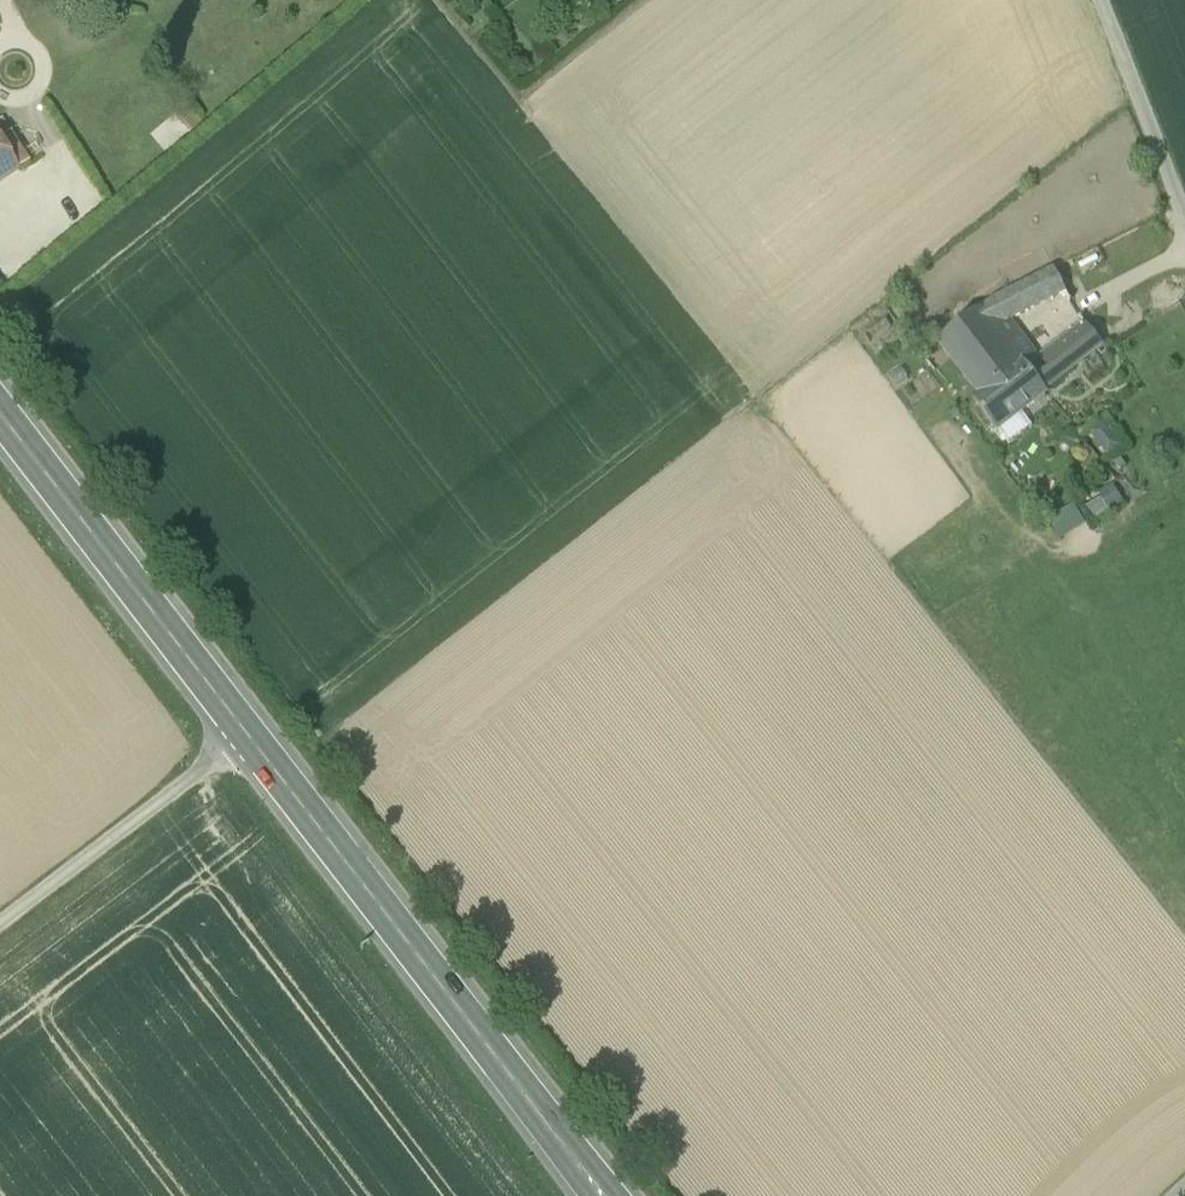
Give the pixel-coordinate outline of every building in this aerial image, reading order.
[(19,171),(32,162),(4,118),(0,121),(0,142),(19,171)] [(19,171),(0,142),(0,183),(19,171)] [(1055,269),(993,299),(1009,321),(1066,293),(1055,269)] [(993,299),(937,341),(960,371),(1015,328),(1009,321),(993,299)] [(1088,325),(1042,360),(1048,369),(1058,381),(1103,346),(1088,325)] [(1015,328),(960,371),(978,395),(1033,353),(1015,328)] [(978,395),(973,399),(995,428),(1058,381),(1048,369),(1034,379),(1023,364),(1035,355),(1033,353),(978,395)]
